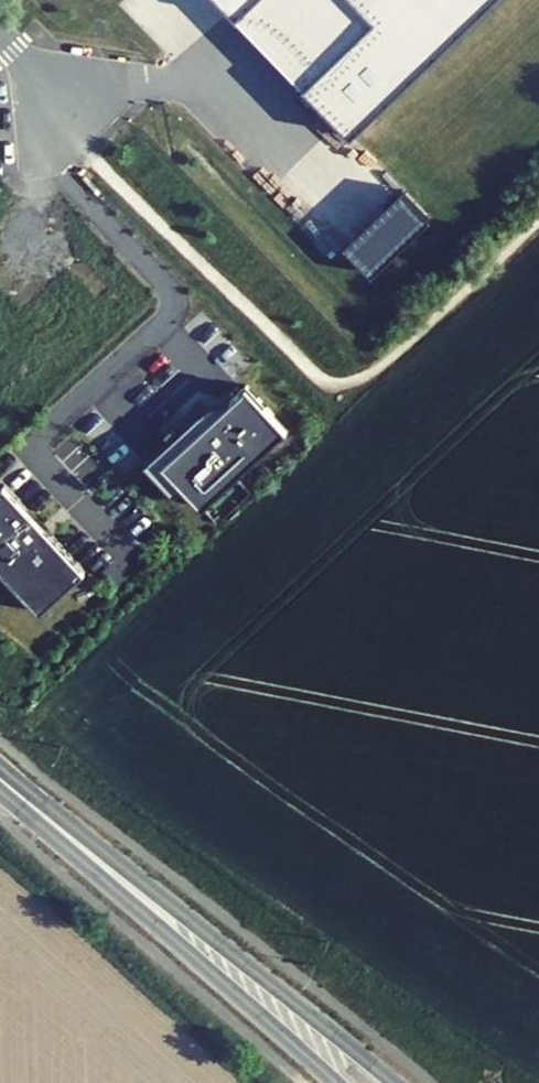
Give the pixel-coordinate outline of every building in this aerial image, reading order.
[(237,16),(254,0),(222,0),(237,16)] [(375,19),(304,87),(352,137),(495,0),(357,0),(375,19)] [(346,246),(374,275),(432,220),(404,191),(346,246)] [(76,261),(67,268),(90,298),(100,291),(76,261)] [(181,487),(202,508),(286,429),(244,385),(229,399),(160,464),(181,487)] [(160,464),(229,399),(211,406),(194,416),(144,464),(173,494),(181,487),(160,464)] [(163,433),(169,439),(175,433),(170,427),(163,433)] [(3,485),(0,488),(0,572),(38,614),(83,573),(3,485)]
